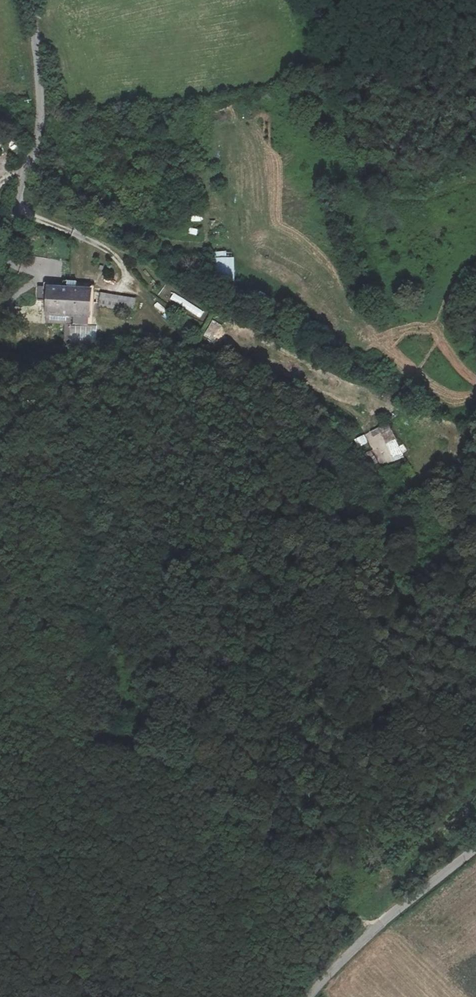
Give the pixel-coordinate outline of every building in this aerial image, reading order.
[(212,273),(234,273),(234,256),(212,256),(212,273)] [(72,284),(61,283),(58,282),(58,288),(42,287),(41,302),(40,315),(82,318),(83,307),(84,290),(71,289),(72,284)] [(198,319),(203,313),(176,292),(171,297),(198,319)] [(97,294),(97,308),(135,309),(135,295),(97,294)] [(166,317),(170,312),(157,302),(153,307),(166,317)] [(204,337),(215,341),(222,324),(211,320),(204,337)] [(404,457),(389,424),(366,434),(381,468),(404,457)]
